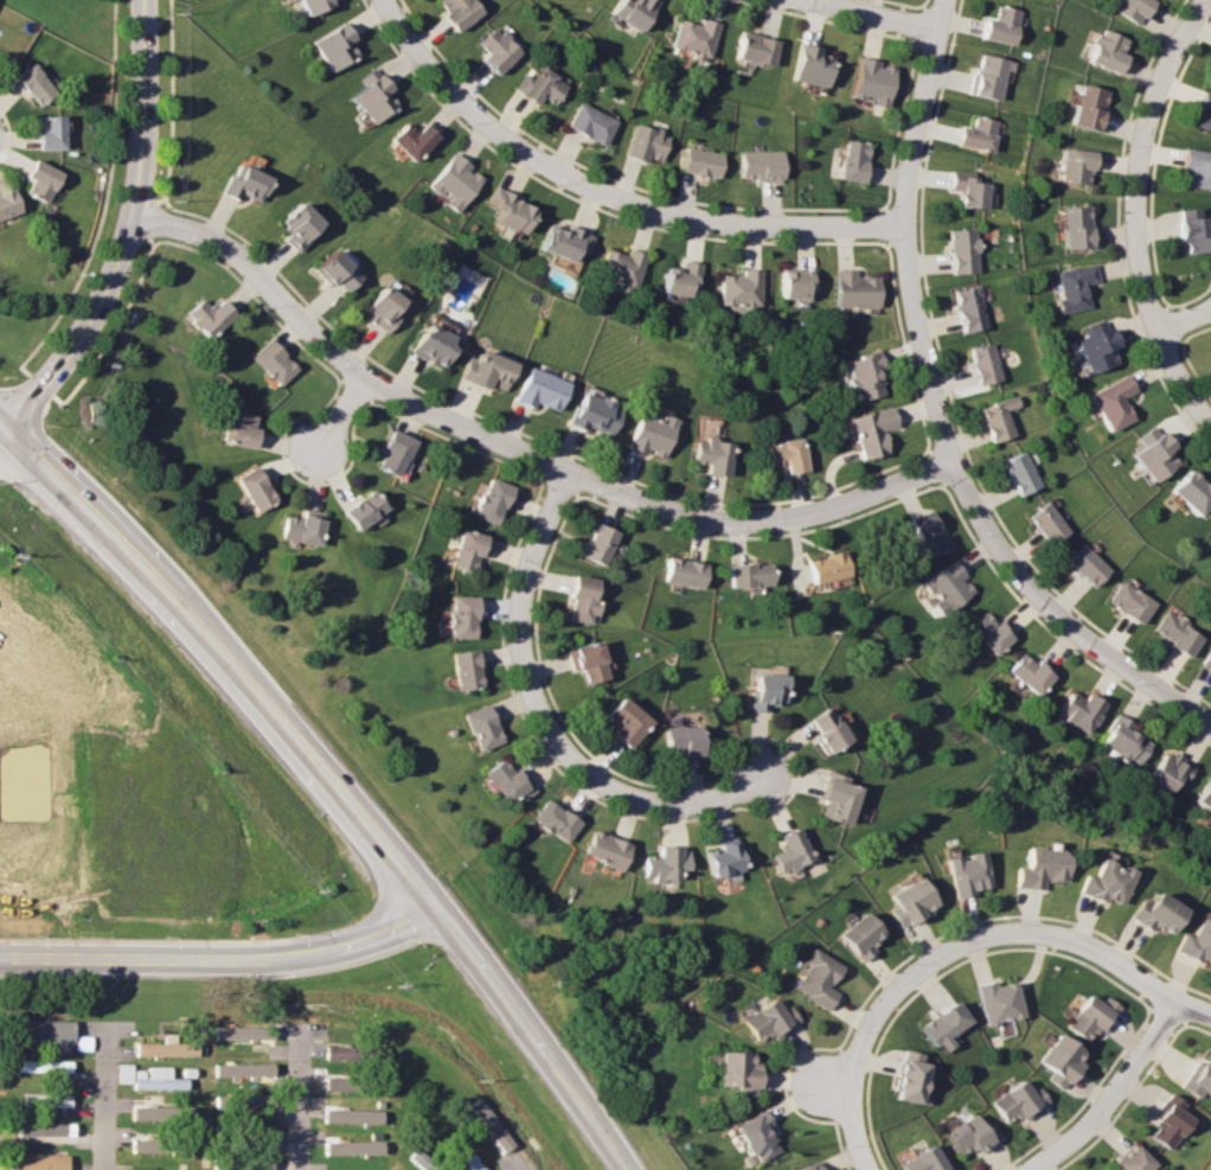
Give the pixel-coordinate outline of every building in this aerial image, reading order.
[(323,0),(293,0),(301,17),(326,5),(323,0)] [(476,13),(467,0),(433,0),(428,4),(448,33),(476,13)] [(603,14),(633,34),(655,1),(653,0),(630,0),(612,0),(603,14)] [(1110,8),(1138,25),(1153,0),(1115,0),(1110,8)] [(1013,43),(1018,9),(994,5),(992,21),(982,19),(979,39),(1013,43)] [(715,23),(698,19),(697,25),(674,19),(667,51),(705,60),(715,23)] [(322,72),(354,56),(338,24),(305,41),(322,72)] [(491,77),(515,52),(491,26),(473,45),(482,53),(474,62),(491,77)] [(1127,38),(1096,28),(1085,63),(1115,73),(1127,38)] [(728,58),(764,69),(773,41),(736,31),(728,58)] [(827,52),(792,46),(786,82),(821,88),(827,52)] [(1005,59),(978,53),(970,94),(997,100),(1005,59)] [(883,108),(892,66),(854,58),(845,100),(883,108)] [(15,76),(39,108),(57,94),(33,63),(15,76)] [(527,107),(538,98),(543,104),(559,90),(540,66),(513,89),(527,107)] [(366,126),(393,102),(370,75),(342,98),(366,126)] [(1067,124),(1095,132),(1106,91),(1078,83),(1067,124)] [(1210,133),(1210,93),(1202,90),(1195,108),(1200,110),(1194,126),(1210,133)] [(613,122),(575,103),(562,129),(600,147),(613,122)] [(65,149),(64,116),(37,116),(38,149),(65,149)] [(990,151),(995,120),(972,116),(970,128),(957,126),(954,144),(990,151)] [(409,133),(398,123),(382,142),(405,164),(430,138),(416,124),(409,133)] [(620,158),(655,168),(666,134),(630,123),(620,158)] [(835,181),(861,183),(863,142),(837,141),(835,181)] [(718,154),(680,147),(675,172),(713,179),(718,154)] [(1086,184),(1090,151),(1059,148),(1055,181),(1086,184)] [(1181,148),(1178,168),(1185,168),(1182,185),(1210,190),(1210,152),(1181,148)] [(736,152),(736,181),(777,181),(777,152),(736,152)] [(479,184),(451,155),(419,185),(447,213),(479,184)] [(25,177),(34,181),(28,193),(47,204),(63,174),(36,159),(25,177)] [(262,181),(229,164),(214,191),(248,209),(262,181)] [(957,207),(983,208),(984,182),(973,182),(973,171),(949,170),(948,189),(957,190),(957,207)] [(23,209),(12,187),(0,193),(0,219),(23,209)] [(491,211),(485,222),(515,238),(530,209),(489,187),(480,206),(491,211)] [(289,252),(314,228),(290,203),(271,222),(281,231),(275,238),(289,252)] [(1059,248),(1088,247),(1087,205),(1058,206),(1059,248)] [(1197,216),(1197,208),(1174,208),(1175,239),(1183,239),(1183,252),(1210,251),(1210,215),(1197,216)] [(571,250),(581,255),(589,238),(564,226),(560,234),(544,226),(533,250),(564,266),(571,250)] [(946,230),(947,273),(974,272),(973,229),(946,230)] [(353,279),(327,249),(305,268),(326,290),(329,288),(335,295),(353,279)] [(621,256),(601,250),(592,281),(629,292),(640,255),(622,250),(621,256)] [(675,270),(656,268),(653,294),(692,300),(697,264),(677,262),(675,270)] [(1054,313),(1084,307),(1080,284),(1094,281),(1091,263),(1052,270),(1057,298),(1051,299),(1054,313)] [(752,314),(754,271),(735,270),(735,276),(715,275),(713,312),(752,314)] [(773,300),(808,300),(808,271),(773,271),(773,300)] [(828,308),(872,308),(872,277),(850,277),(850,271),(828,271),(828,308)] [(950,291),(959,332),(983,327),(974,285),(950,291)] [(395,322),(387,311),(392,307),(382,289),(355,305),(374,334),(395,322)] [(218,298),(205,308),(199,299),(181,312),(201,340),(232,318),(218,298)] [(1072,340),(1083,373),(1113,363),(1108,347),(1111,345),(1103,319),(1081,326),(1084,336),(1072,340)] [(449,338),(418,322),(403,353),(435,367),(449,338)] [(293,369),(264,340),(246,358),(275,386),(293,369)] [(975,385),(998,379),(988,342),(965,349),(975,385)] [(459,383),(496,396),(508,364),(469,351),(459,383)] [(879,397),(876,356),(841,358),(845,399),(879,397)] [(553,415),(563,382),(520,369),(511,402),(553,415)] [(1132,391),(1123,374),(1085,394),(1105,431),(1129,419),(1118,398),(1132,391)] [(606,408),(607,401),(575,392),(565,427),(608,437),(615,411),(606,408)] [(1011,436),(1004,409),(1015,406),(1013,397),(978,405),(986,442),(1011,436)] [(659,461),(672,421),(636,409),(622,448),(659,461)] [(891,428),(886,409),(846,418),(856,460),(882,454),(876,431),(891,428)] [(250,446),(250,415),(222,415),(222,446),(250,446)] [(1139,445),(1128,454),(1149,481),(1174,462),(1164,450),(1169,446),(1151,424),(1133,439),(1139,445)] [(371,466),(393,479),(412,443),(391,431),(371,466)] [(723,477),(724,441),(690,439),(688,466),(700,466),(700,475),(723,477)] [(797,473),(799,442),(767,441),(765,468),(780,468),(780,473),(797,473)] [(1037,485),(1021,451),(999,462),(1015,496),(1037,485)] [(271,503),(252,467),(232,478),(251,513),(271,503)] [(1210,510),(1210,493),(1186,469),(1168,488),(1201,520),(1210,510)] [(510,490),(487,478),(469,514),(491,526),(510,490)] [(383,510),(366,491),(338,514),(353,533),(383,510)] [(1025,515),(1046,545),(1066,531),(1045,501),(1025,515)] [(924,557),(945,547),(927,509),(906,519),(924,557)] [(315,548),(320,520),(282,514),(277,541),(315,548)] [(577,558),(601,567),(613,531),(589,523),(577,558)] [(489,539),(456,531),(448,568),(470,574),(474,558),(485,561),(489,539)] [(1107,568),(1079,543),(1062,561),(1090,586),(1107,568)] [(847,576),(841,552),(803,562),(808,584),(847,576)] [(697,590),(701,565),(664,557),(659,582),(697,590)] [(920,582),(942,613),(971,592),(961,578),(963,577),(950,560),(920,582)] [(724,564),(724,587),(767,587),(767,564),(724,564)] [(591,578),(564,578),(564,622),(591,622),(591,578)] [(1151,599),(1115,581),(1104,605),(1140,622),(1151,599)] [(448,639),(473,639),(473,597),(448,597),(448,639)] [(1199,636),(1182,627),(1185,622),(1163,609),(1149,633),(1188,655),(1199,636)] [(998,619),(993,623),(981,611),(963,627),(989,655),(1012,634),(998,619)] [(603,679),(590,639),(565,646),(578,688),(603,679)] [(1210,673),(1210,640),(1198,666),(1210,673)] [(449,653),(453,689),(476,686),(473,651),(449,653)] [(1032,695),(1052,670),(1035,657),(1031,663),(1018,653),(1003,672),(1032,695)] [(747,709),(778,709),(778,672),(747,672),(747,709)] [(1057,721),(1083,734),(1099,701),(1083,693),(1080,698),(1065,691),(1054,712),(1060,715),(1057,721)] [(459,712),(474,750),(498,741),(482,703),(459,712)] [(604,723),(604,740),(634,740),(634,704),(602,704),(602,723),(604,723)] [(822,752),(842,737),(820,705),(800,721),(822,752)] [(1095,743),(1122,762),(1124,758),(1133,764),(1148,740),(1113,717),(1095,743)] [(693,725),(660,725),(660,755),(675,755),(675,759),(693,759),(693,725)] [(531,788),(517,766),(508,772),(499,757),(480,771),(504,807),(531,788)] [(851,780),(820,775),(813,818),(844,824),(851,780)] [(1206,777),(1190,800),(1210,814),(1210,780),(1206,777)] [(560,842),(575,821),(540,799),(527,820),(560,842)] [(781,849),(769,855),(778,874),(808,858),(792,826),(774,835),(781,849)] [(615,870),(626,844),(588,829),(577,853),(615,870)] [(710,877),(739,870),(732,842),(701,849),(710,877)] [(675,869),(684,869),(685,846),(654,845),(653,855),(640,855),(640,878),(675,880),(675,869)] [(1038,889),(1038,880),(1061,881),(1062,849),(1022,848),(1022,866),(1012,866),(1012,888),(1038,889)] [(953,898),(973,894),(972,889),(986,887),(980,851),(945,858),(953,898)] [(1078,874),(1073,892),(1117,905),(1128,868),(1094,858),(1089,877),(1078,874)] [(897,926),(931,907),(915,877),(880,896),(897,926)] [(1137,897),(1123,917),(1145,932),(1149,926),(1162,935),(1179,910),(1150,891),(1143,901),(1137,897)] [(835,934),(859,961),(873,949),(868,943),(880,932),(861,911),(835,934)] [(1178,932),(1171,949),(1210,967),(1210,925),(1196,918),(1187,936),(1178,932)] [(840,966),(810,947),(801,961),(806,964),(791,988),(825,1010),(835,993),(827,987),(840,966)] [(1012,981),(993,986),(992,980),(974,985),(984,1026),(1021,1016),(1012,981)] [(1104,1032),(1119,1006),(1103,996),(1100,1002),(1084,994),(1065,1027),(1087,1040),(1095,1027),(1104,1032)] [(757,1045),(795,1018),(786,1005),(779,1010),(770,998),(739,1020),(757,1045)] [(946,1035),(967,1022),(955,1002),(919,1023),(938,1054),(952,1045),(946,1035)] [(19,1041),(71,1042),(72,1020),(19,1019),(19,1041)] [(212,1026),(213,1039),(270,1038),(270,1025),(212,1026)] [(1045,1078),(1060,1089),(1085,1054),(1056,1033),(1035,1061),(1050,1072),(1045,1078)] [(194,1056),(194,1043),(174,1042),(174,1034),(163,1034),(163,1043),(133,1042),(133,1055),(194,1056)] [(324,1058),(350,1059),(350,1046),(324,1044),(324,1058)] [(919,1053),(901,1049),(891,1097),(916,1103),(925,1064),(918,1062),(919,1053)] [(756,1062),(749,1061),(749,1052),(717,1051),(716,1086),(735,1086),(734,1094),(755,1095),(756,1062)] [(1210,1094),(1210,1052),(1197,1074),(1191,1070),(1181,1086),(1199,1098),(1204,1090),(1210,1094)] [(70,1060),(17,1059),(17,1071),(70,1072),(70,1060)] [(115,1082),(129,1082),(129,1064),(116,1063),(115,1082)] [(270,1063),(213,1063),(213,1076),(270,1076),(270,1063)] [(132,1088),(184,1089),(184,1078),(167,1078),(168,1066),(144,1066),(144,1069),(132,1069),(132,1088)] [(324,1089),(348,1091),(349,1075),(324,1074),(324,1089)] [(1004,1123),(1016,1114),(1022,1121),(1040,1108),(1020,1079),(989,1101),(1004,1123)] [(70,1093),(25,1093),(25,1108),(70,1107),(70,1093)] [(269,1107),(269,1094),(231,1095),(231,1108),(269,1107)] [(1146,1133),(1169,1150),(1191,1118),(1180,1110),(1185,1103),(1173,1094),(1146,1133)] [(515,1145),(480,1098),(470,1105),(505,1152),(515,1145)] [(130,1119),(166,1120),(167,1106),(131,1106),(130,1119)] [(380,1123),(380,1110),(323,1109),(322,1122),(380,1123)] [(776,1150),(764,1127),(769,1125),(761,1109),(730,1127),(750,1165),(776,1150)] [(957,1154),(969,1146),(975,1154),(999,1137),(988,1121),(980,1127),(970,1112),(942,1132),(957,1154)] [(74,1122),(14,1121),(14,1133),(73,1134),(74,1122)] [(270,1125),(247,1125),(247,1140),(270,1140),(270,1125)] [(130,1152),(162,1151),(162,1139),(130,1139),(130,1152)] [(381,1140),(323,1142),(323,1155),(381,1153),(381,1140)] [(1153,1164),(1134,1143),(1106,1169),(1147,1169),(1153,1164)] [(473,1169),(483,1169),(485,1167),(460,1144),(453,1151),(473,1169)] [(901,1169),(944,1169),(931,1144),(897,1163),(901,1169)] [(10,1152),(10,1169),(67,1169),(68,1154),(10,1152)] [(269,1155),(236,1156),(236,1169),(248,1169),(269,1169),(269,1155)]
